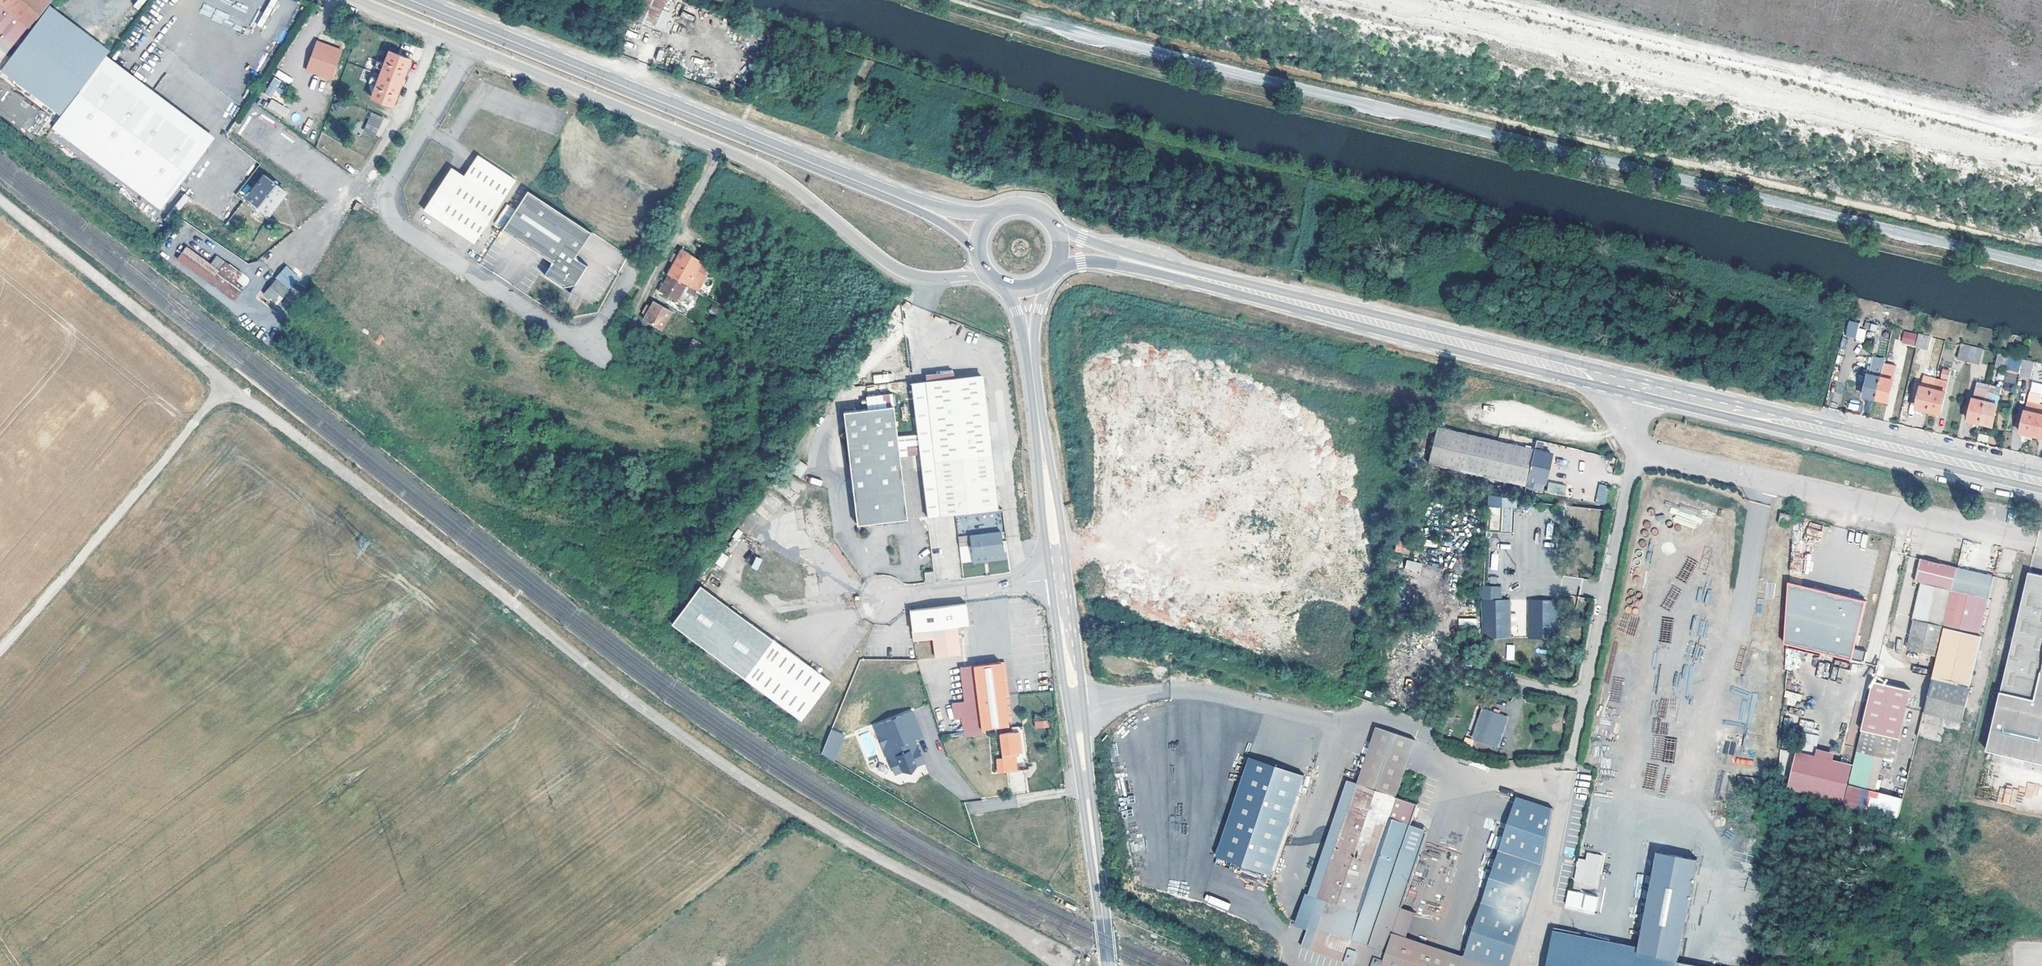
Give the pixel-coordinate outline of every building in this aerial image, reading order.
[(46,5),(40,0),(0,0),(0,60),(46,5)] [(146,0),(137,0),(133,5),(138,10),(146,0)] [(663,31),(670,11),(664,9),(667,0),(640,0),(633,21),(663,31)] [(300,26),(310,15),(305,11),(296,23),(300,26)] [(96,69),(35,22),(0,65),(0,99),(47,134),(52,127),(96,69)] [(332,81),(342,49),(315,40),(305,72),(332,81)] [(411,58),(389,50),(385,61),(383,66),(378,79),(376,84),(372,96),(393,104),(411,58)] [(107,55),(98,66),(207,148),(215,137),(107,55)] [(52,127),(161,209),(207,148),(98,66),(96,69),(52,127)] [(278,70),(275,75),(289,84),(293,79),(278,70)] [(271,98),(281,81),(274,77),(264,94),(271,98)] [(286,117),(290,108),(270,100),(266,109),(286,117)] [(376,135),(383,117),(372,113),(365,130),(376,135)] [(302,128),(307,132),(313,122),(309,119),(302,128)] [(477,153),(468,168),(505,193),(515,178),(477,153)] [(473,240),(505,193),(468,168),(464,174),(451,166),(423,207),(473,240)] [(273,180),(264,174),(248,196),(252,199),(249,202),(267,215),(286,190),(277,183),(278,181),(275,178),(273,180)] [(237,194),(243,199),(251,188),(245,183),(237,194)] [(591,231),(527,189),(501,228),(551,261),(543,273),(561,286),(574,283),(586,264),(574,256),(591,231)] [(184,194),(174,207),(180,210),(189,197),(184,194)] [(357,210),(361,204),(357,201),(353,207),(357,210)] [(659,290),(692,307),(704,286),(702,285),(710,269),(709,268),(710,266),(712,263),(682,247),(679,254),(674,262),(659,290)] [(220,271),(188,248),(178,262),(236,301),(245,288),(237,283),(220,271)] [(220,271),(237,283),(243,274),(227,262),(220,271)] [(301,277),(287,265),(277,277),(291,288),(301,277)] [(289,290),(277,280),(267,292),(279,303),(289,290)] [(654,299),(651,304),(648,302),(644,311),(647,313),(644,317),(662,327),(672,308),(654,299)] [(1848,320),(1845,336),(1855,338),(1859,323),(1848,320)] [(1864,342),(1865,329),(1858,328),(1856,340),(1864,342)] [(1918,347),(1921,335),(1905,331),(1902,343),(1918,347)] [(1921,335),(1918,347),(1930,350),(1933,336),(1921,334),(1921,335)] [(708,342),(695,335),(688,348),(701,355),(708,342)] [(1973,346),(1964,344),(1961,358),(1969,360),(1973,346)] [(1973,346),(1969,360),(1982,363),(1985,349),(1973,346)] [(2011,357),(2000,354),(1997,366),(2008,368),(2011,357)] [(2025,358),(2022,372),(2033,375),(2036,361),(2025,358)] [(1886,368),(1884,373),(1878,400),(1890,402),(1894,386),(1897,371),(1886,368)] [(1878,400),(1884,373),(1871,370),(1865,397),(1878,400)] [(889,382),(889,374),(873,375),(874,383),(889,382)] [(983,376),(910,384),(925,515),(995,508),(983,376)] [(1930,412),(1938,380),(1926,377),(1918,409),(1922,410),(1930,412)] [(1943,381),(1938,380),(1930,412),(1942,414),(1950,382),(1943,381)] [(1989,394),(1991,385),(1979,382),(1970,421),(1975,422),(1982,424),(1989,394)] [(891,392),(865,395),(867,407),(842,410),(855,524),(906,518),(891,392)] [(2001,397),(1989,394),(1982,424),(1990,426),(1994,427),(2001,397)] [(2034,435),(2041,405),(2028,402),(2021,433),(2034,435)] [(2041,405),(2034,435),(2041,437),(2041,405)] [(1555,454),(1441,427),(1432,464),(1537,489),(1539,480),(1549,482),(1555,454)] [(800,461),(793,473),(801,478),(808,466),(800,461)] [(819,505),(775,474),(717,557),(760,587),(819,505)] [(1599,483),(1595,503),(1605,505),(1609,485),(1599,483)] [(1513,531),(1513,497),(1488,497),(1489,531),(1513,531)] [(1781,510),(1778,521),(1790,525),(1793,512),(1781,510)] [(969,534),(970,542),(971,554),(982,553),(982,555),(985,555),(985,552),(1000,551),(998,529),(969,533),(969,534)] [(970,542),(969,534),(957,535),(957,544),(970,542)] [(1396,552),(1408,553),(1409,543),(1396,542),(1396,552)] [(1406,560),(1404,572),(1419,574),(1421,562),(1406,560)] [(1938,656),(1959,568),(1922,560),(1917,580),(1924,582),(1915,621),(1916,621),(1909,649),(1938,656)] [(1996,577),(1959,568),(1938,656),(1937,661),(1924,713),(1962,722),(1983,636),(1981,635),(1990,597),(1991,598),(1996,577)] [(933,579),(932,569),(924,570),(924,579),(933,579)] [(2029,573),(1987,751),(2041,764),(2041,576),(2029,573)] [(1785,643),(1785,645),(1854,661),(1867,601),(1789,583),(1785,643)] [(744,677),(772,639),(702,588),(674,626),(744,677)] [(1493,592),(1486,592),(1485,641),(1522,641),(1522,619),(1502,618),(1502,604),(1492,604),(1493,592)] [(1558,638),(1557,599),(1527,600),(1528,640),(1558,638)] [(966,601),(910,609),(914,639),(934,636),(936,655),(960,652),(957,624),(969,622),(966,601)] [(1458,627),(1476,627),(1476,618),(1458,618),(1458,627)] [(816,670),(772,639),(744,677),(802,721),(831,681),(821,674),(816,670)] [(1514,660),(1514,645),(1506,645),(1506,660),(1514,660)] [(1938,656),(1909,649),(1908,654),(1937,661),(1938,656)] [(960,700),(963,729),(1009,724),(1008,717),(1007,713),(1013,712),(1011,697),(1005,698),(1005,694),(1010,693),(1006,659),(975,663),(961,665),(965,699),(960,700)] [(1912,691),(1874,682),(1857,752),(1884,758),(1896,762),(1912,691)] [(1472,743),(1489,748),(1499,717),(1483,711),(1472,743)] [(910,714),(874,732),(890,764),(892,763),(899,778),(906,774),(914,774),(919,768),(926,764),(914,741),(922,737),(910,714)] [(1506,719),(1499,717),(1489,748),(1496,750),(1506,719)] [(1034,728),(1049,727),(1048,719),(1034,720),(1034,728)] [(1392,933),(1400,908),(1418,856),(1401,850),(1409,825),(1416,804),(1394,797),(1413,740),(1375,727),(1365,758),(1362,757),(1359,767),(1362,768),(1347,813),(1308,930),(1302,948),(1358,965),(1382,965),(1392,933)] [(831,729),(821,755),(834,760),(844,734),(831,729)] [(1024,729),(1001,731),(1004,756),(998,756),(999,769),(1016,768),(1015,752),(1026,750),(1024,729)] [(1884,758),(1857,752),(1849,787),(1875,794),(1884,758)] [(1251,756),(1217,856),(1271,874),(1305,774),(1251,756)] [(1840,768),(1796,757),(1787,794),(1842,807),(1851,771),(1846,770),(1840,768)] [(1009,774),(1012,790),(1024,787),(1021,771),(1009,774)] [(1875,794),(1849,787),(1844,808),(1898,821),(1903,801),(1875,794)] [(1392,933),(1382,965),(1509,965),(1543,865),(1554,809),(1518,797),(1464,957),(1407,938),(1392,933)] [(1308,930),(1347,813),(1337,810),(1298,927),(1308,930)] [(1426,831),(1409,825),(1401,850),(1418,856),(1426,831)] [(1577,941),(1579,932),(1551,927),(1543,965),(1678,965),(1669,964),(1689,860),(1623,847),(1604,946),(1577,941)] [(1575,864),(1572,886),(1593,889),(1598,860),(1584,857),(1583,865),(1575,864)] [(1590,900),(1566,895),(1563,911),(1588,915),(1590,900)] [(1415,912),(1400,908),(1392,933),(1407,938),(1415,912)]
